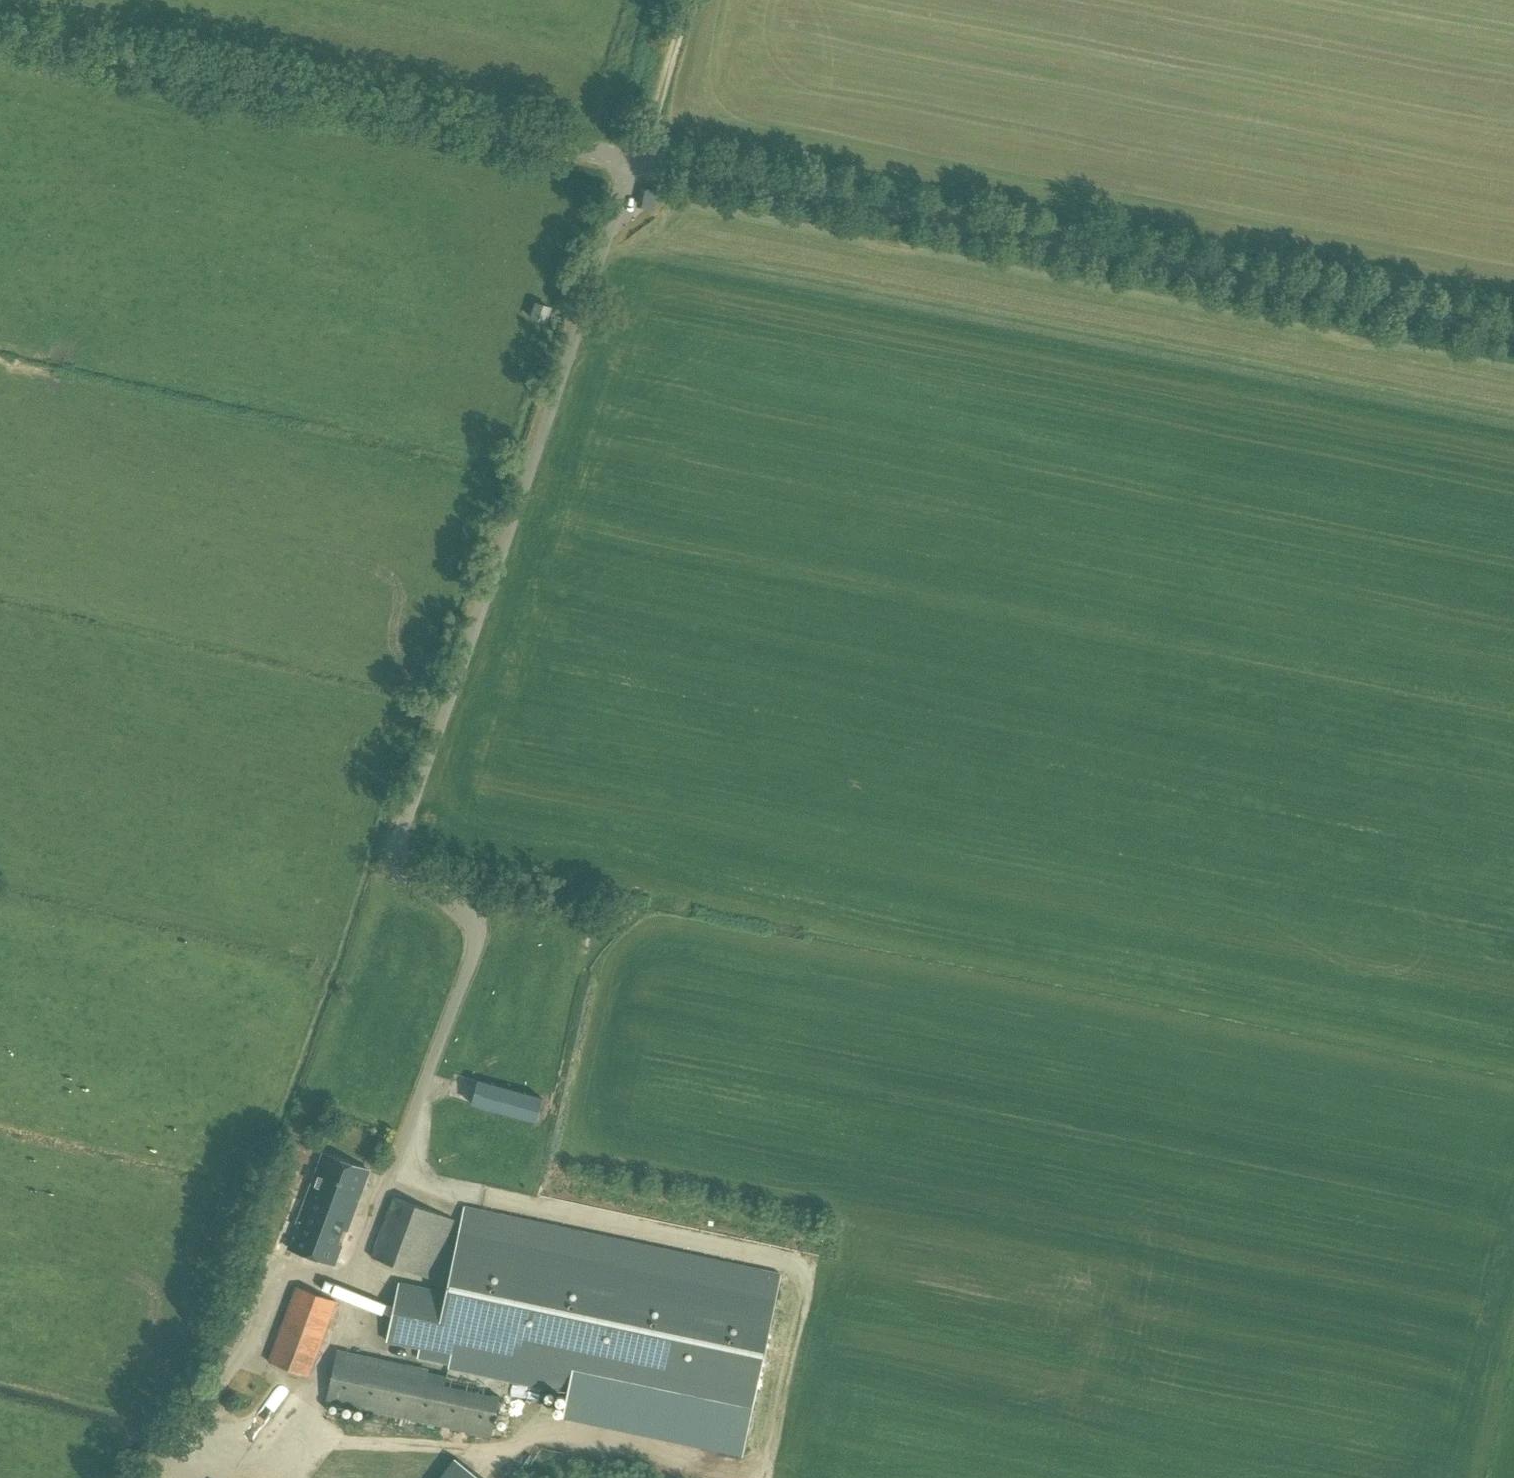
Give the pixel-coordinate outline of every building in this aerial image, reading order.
[(646,192),(643,204),(652,206),(655,194),(646,192)] [(545,321),(550,308),(537,304),(533,317),(545,321)] [(471,1104),(537,1122),(543,1098),(478,1080),(471,1104)] [(288,1247),(312,1255),(334,1264),(369,1171),(323,1153),(288,1247)] [(372,1257),(393,1265),(431,1279),(453,1219),(394,1197),(372,1257)] [(399,1282),(387,1341),(420,1348),(418,1357),(449,1363),(448,1368),(568,1394),(563,1417),(741,1455),(780,1274),(530,1220),(521,1218),(465,1206),(446,1292),(399,1282)] [(296,1287),(269,1361),(307,1376),(336,1302),(296,1287)] [(327,1402),(491,1436),(501,1388),(337,1353),(327,1402)] [(441,1477),(480,1477),(455,1459),(441,1477)]
